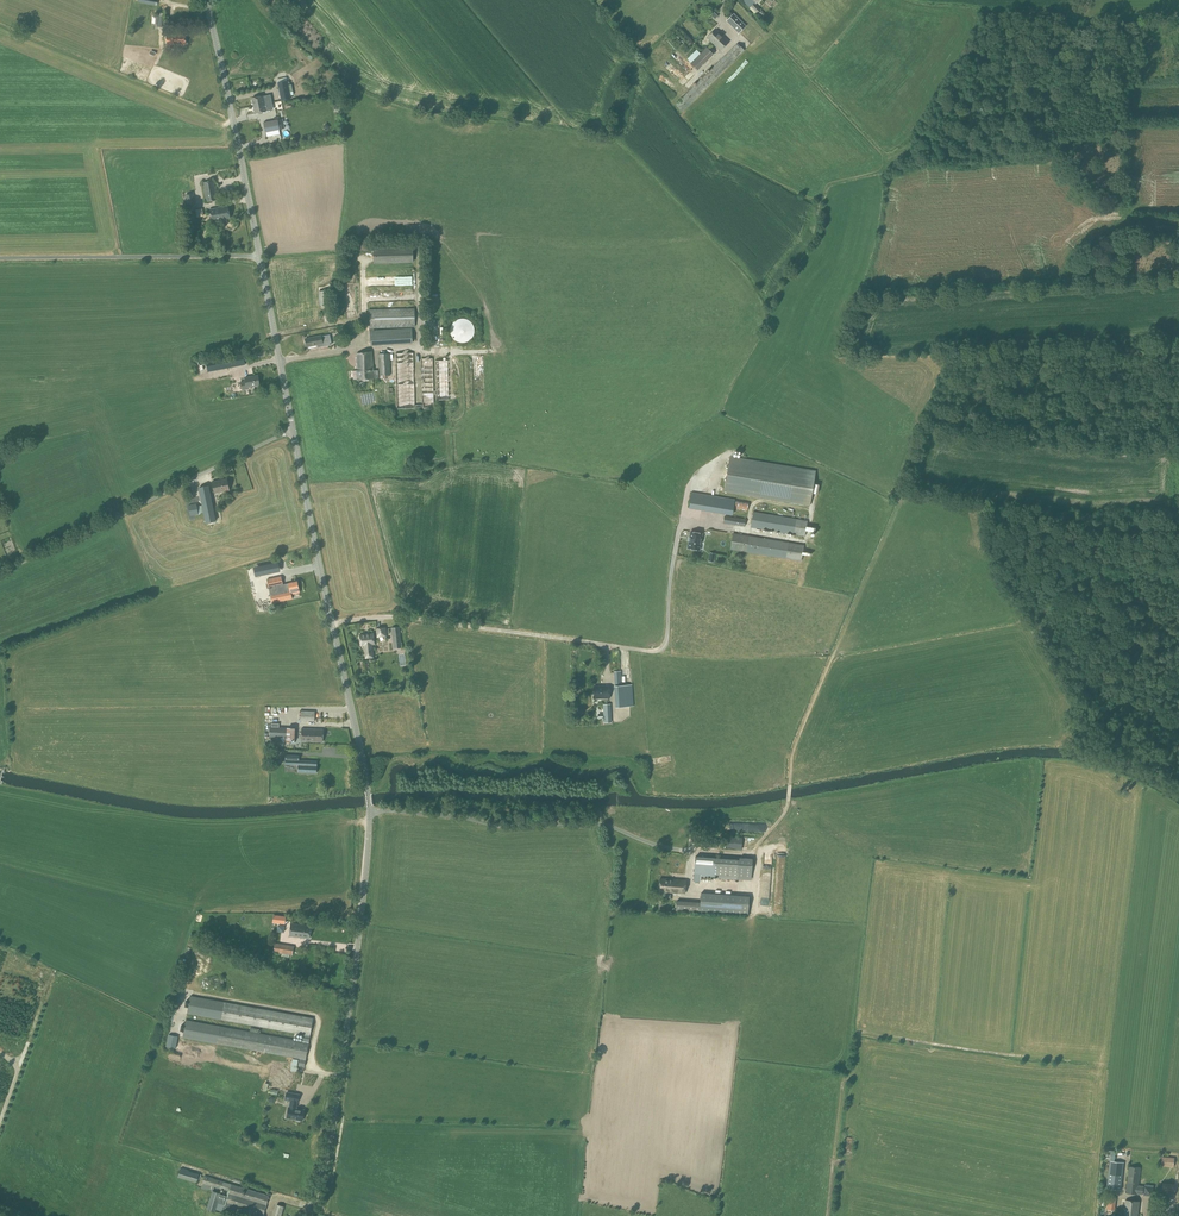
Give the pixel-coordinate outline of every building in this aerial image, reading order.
[(760,10),(755,3),(751,6),(757,13),(760,10)] [(160,13),(160,16),(157,15),(155,26),(162,27),(164,16),(164,13),(160,13)] [(735,20),(736,19),(733,16),(727,21),(740,35),(744,31),(735,20)] [(690,37),(697,31),(689,22),(682,28),(690,37)] [(720,51),(729,42),(715,29),(707,37),(720,51)] [(167,46),(187,44),(186,33),(167,35),(167,46)] [(139,47),(158,47),(158,36),(140,36),(139,47)] [(683,112),(745,50),(737,43),(676,105),(683,112)] [(698,70),(714,54),(707,47),(700,54),(691,63),(698,70)] [(687,59),(691,63),(700,54),(697,50),(687,59)] [(678,79),(680,86),(690,83),(688,76),(678,79)] [(291,84),(288,85),(287,81),(278,83),(281,101),(291,99),(290,96),(294,95),(291,84)] [(252,98),(254,106),(270,103),(268,96),(263,97),(263,96),(252,98)] [(254,106),(255,114),(266,111),(271,110),(270,103),(254,106)] [(265,132),(280,130),(278,120),(277,117),(275,117),(275,120),(263,122),(265,132)] [(203,182),(207,202),(217,200),(214,180),(203,182)] [(195,204),(193,193),(185,195),(187,206),(195,204)] [(213,222),(230,219),(228,206),(211,209),(213,222)] [(413,262),(413,243),(373,244),(374,264),(413,262)] [(372,284),(402,284),(402,276),(372,277),(372,284)] [(319,291),(319,305),(329,304),(328,291),(319,291)] [(415,327),(415,308),(369,309),(369,328),(415,327)] [(465,319),(461,319),(458,320),(455,321),(452,324),(451,327),(451,331),(451,334),(452,337),(454,340),(457,342),(461,343),(464,343),(467,342),(470,340),(473,337),(474,334),(475,331),(474,327),(473,324),(471,322),(468,320),(465,319)] [(413,343),(412,328),(370,331),(371,346),(413,343)] [(305,339),(307,347),(319,344),(320,347),(332,344),(330,335),(321,336),(305,339)] [(358,370),(357,370),(358,379),(374,378),(379,378),(378,370),(373,370),(373,369),(374,369),(372,352),(357,353),(358,370)] [(393,353),(394,410),(430,409),(430,404),(432,404),(431,358),(419,358),(420,405),(413,405),(413,386),(412,353),(401,353),(401,352),(393,353)] [(208,372),(245,365),(243,353),(206,360),(208,372)] [(391,375),(390,353),(378,354),(380,376),(391,375)] [(432,361),(435,401),(447,400),(444,360),(432,361)] [(258,375),(245,378),(246,381),(241,382),(242,390),(248,389),(248,387),(260,385),(258,375)] [(815,471),(730,457),(724,492),(810,506),(815,471)] [(215,493),(229,490),(227,479),(212,482),(215,493)] [(216,521),(209,485),(198,487),(206,524),(216,521)] [(690,518),(703,520),(707,496),(694,494),(690,518)] [(733,514),(735,500),(716,497),(713,511),(733,514)] [(736,500),(734,508),(747,511),(749,502),(736,500)] [(190,516),(199,514),(197,504),(188,505),(190,516)] [(815,528),(807,526),(808,520),(753,512),(751,527),(794,534),(805,536),(806,530),(814,532),(815,528)] [(745,526),(746,519),(725,516),(723,523),(745,526)] [(688,548),(699,550),(702,534),(691,532),(690,538),(688,537),(688,538),(690,538),(689,540),(688,540),(688,541),(689,541),(688,548)] [(707,547),(716,548),(717,532),(708,532),(707,547)] [(733,533),(730,549),(746,552),(786,559),(801,562),(804,545),(789,543),(748,536),(733,533)] [(4,555),(9,553),(6,546),(9,545),(6,537),(0,540),(0,546),(4,555)] [(280,572),(278,562),(253,567),(256,577),(280,572)] [(300,592),(297,582),(289,584),(289,583),(283,585),(281,576),(267,579),(272,604),(287,600),(286,595),(291,594),(300,592)] [(392,628),(392,633),(395,633),(396,635),(395,635),(396,646),(401,645),(399,627),(392,628)] [(386,635),(386,636),(385,628),(377,629),(378,637),(378,636),(386,635)] [(371,649),(371,644),(375,644),(374,633),(360,635),(361,645),(366,645),(366,649),(365,649),(366,658),(373,657),(372,649),(371,649)] [(634,706),(632,684),(622,685),(621,671),(614,672),(615,686),(614,686),(615,708),(634,706)] [(609,698),(609,685),(594,686),(595,699),(609,698)] [(603,705),(603,714),(597,714),(598,718),(604,718),(604,723),(612,723),(611,714),(611,713),(610,711),(611,710),(611,704),(603,705)] [(299,721),(315,721),(315,711),(299,711),(299,721)] [(271,723),(271,727),(270,727),(270,737),(285,737),(285,741),(286,741),(286,742),(293,742),(294,728),(279,727),(279,723),(271,723)] [(307,742),(322,742),(323,729),(302,729),(302,741),(307,742)] [(298,772),(317,773),(317,761),(299,760),(299,756),(286,755),(285,764),(298,765),(298,772)] [(700,838),(700,835),(692,834),(691,846),(715,848),(716,839),(700,838)] [(742,838),(725,836),(724,848),(742,849),(742,838)] [(740,860),(715,858),(714,858),(695,857),(694,881),(700,881),(701,876),(713,877),(717,877),(717,878),(738,879),(740,860)] [(752,859),(740,858),(740,860),(738,879),(751,880),(752,859)] [(685,880),(660,878),(660,879),(659,891),(684,893),(685,880)] [(737,895),(701,893),(700,902),(677,901),(676,910),(736,914),(737,895)] [(309,938),(311,926),(291,924),(289,936),(309,938)] [(294,946),(275,943),(273,951),(293,955),(294,946)] [(193,974),(193,971),(187,971),(187,981),(198,981),(198,974),(193,974)] [(255,1010),(251,1032),(266,1034),(270,1013),(255,1010)] [(280,1025),(279,1030),(282,1031),(281,1036),(295,1038),(297,1028),(280,1025)] [(176,1048),(178,1036),(169,1034),(167,1047),(176,1048)] [(202,1052),(201,1059),(204,1059),(203,1064),(220,1067),(222,1059),(219,1058),(219,1055),(202,1052)] [(240,1063),(239,1072),(252,1074),(253,1066),(240,1063)] [(299,1104),(300,1095),(287,1093),(285,1101),(290,1102),(290,1108),(289,1108),(287,1119),(303,1122),(305,1110),(297,1109),(298,1104),(299,1104)] [(1172,1167),(1172,1157),(1161,1157),(1161,1167),(1172,1167)] [(1121,1190),(1124,1163),(1110,1161),(1107,1189),(1121,1190)] [(1141,1168),(1129,1167),(1126,1193),(1143,1195),(1144,1186),(1139,1185),(1141,1168)] [(199,1174),(181,1168),(178,1176),(196,1182),(199,1174)] [(201,1187),(213,1191),(213,1192),(220,1194),(215,1209),(237,1215),(263,1215),(269,1195),(204,1176),(202,1183),(201,1187)] [(212,1191),(207,1209),(215,1212),(215,1209),(220,1194),(213,1192),(212,1191)] [(1114,1211),(1116,1199),(1109,1198),(1108,1210),(1114,1211)] [(1140,1202),(1126,1200),(1124,1215),(1138,1215),(1140,1202)] [(277,1204),(273,1215),(281,1215),(284,1206),(277,1204)]
